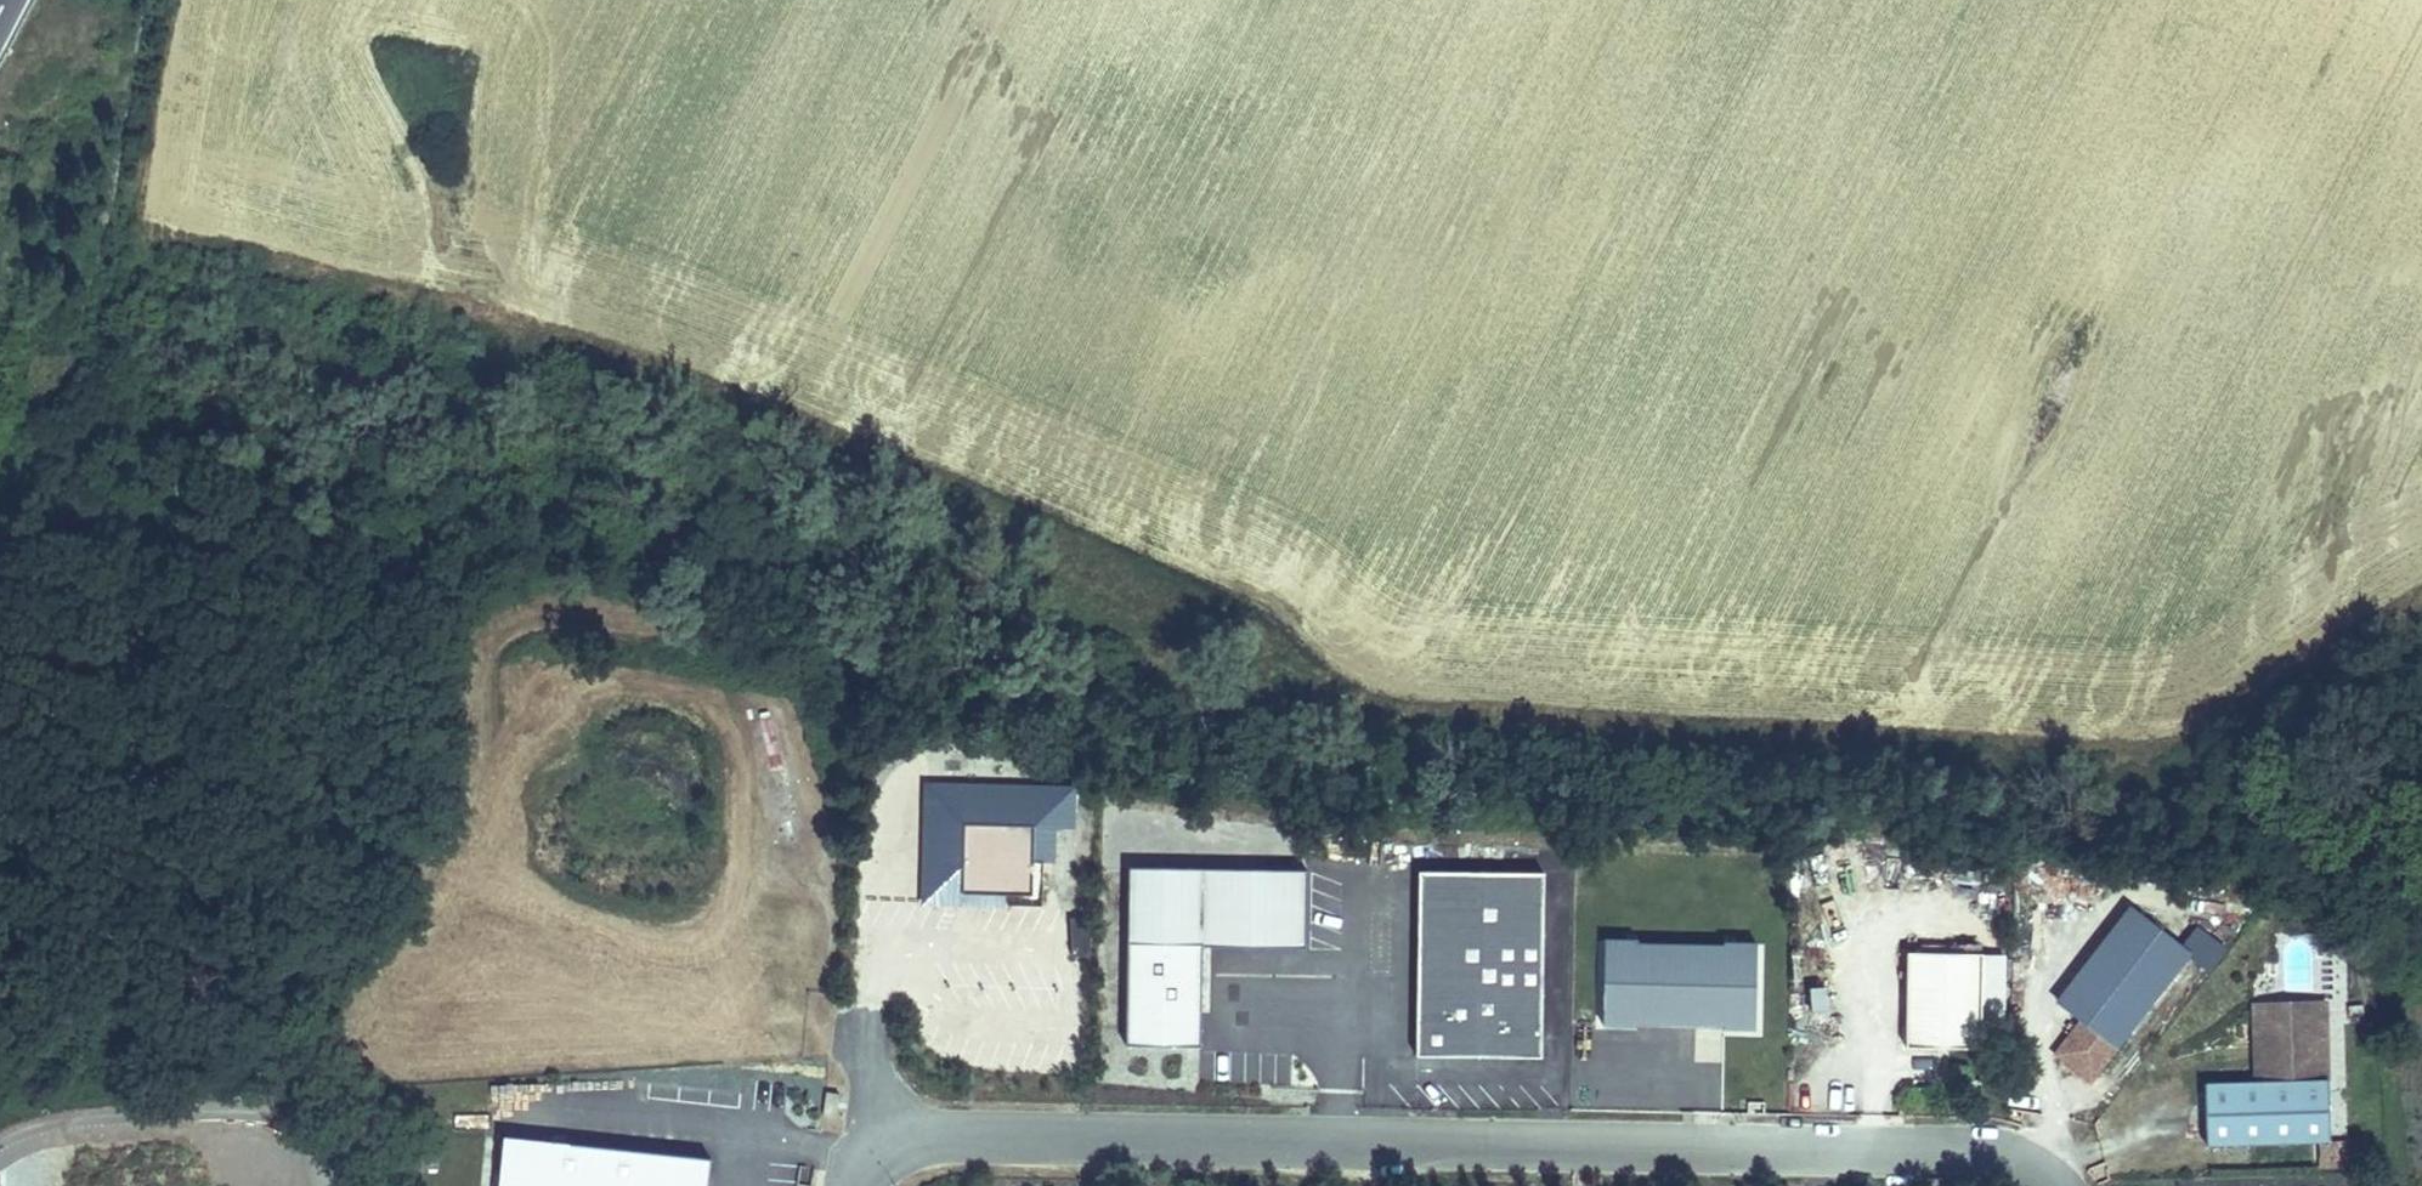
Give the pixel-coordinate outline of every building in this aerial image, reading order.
[(1303,874),(1133,871),(1130,954),(1205,955),(1302,955),(1303,874)] [(1544,1072),(1545,887),(1420,887),(1419,1072),(1544,1072)] [(2124,909),(2051,1005),(2082,1028),(2057,1060),(2095,1089),(2193,962),(2124,909)] [(1756,949),(1598,947),(1598,1033),(1755,1034),(1756,949)] [(1203,1058),(1205,955),(1130,954),(1128,1057),(1203,1058)] [(1987,1057),(1989,962),(1914,960),(1912,1055),(1987,1057)] [(2328,1026),(2326,997),(2253,989),(2254,1085),(2267,1085),(2266,1026),(2328,1026)] [(2328,1145),(2328,1026),(2266,1026),(2267,1085),(2254,1085),(2203,1086),(2207,1146),(2328,1145)] [(709,1170),(484,1143),(479,1185),(707,1185),(709,1170)]
